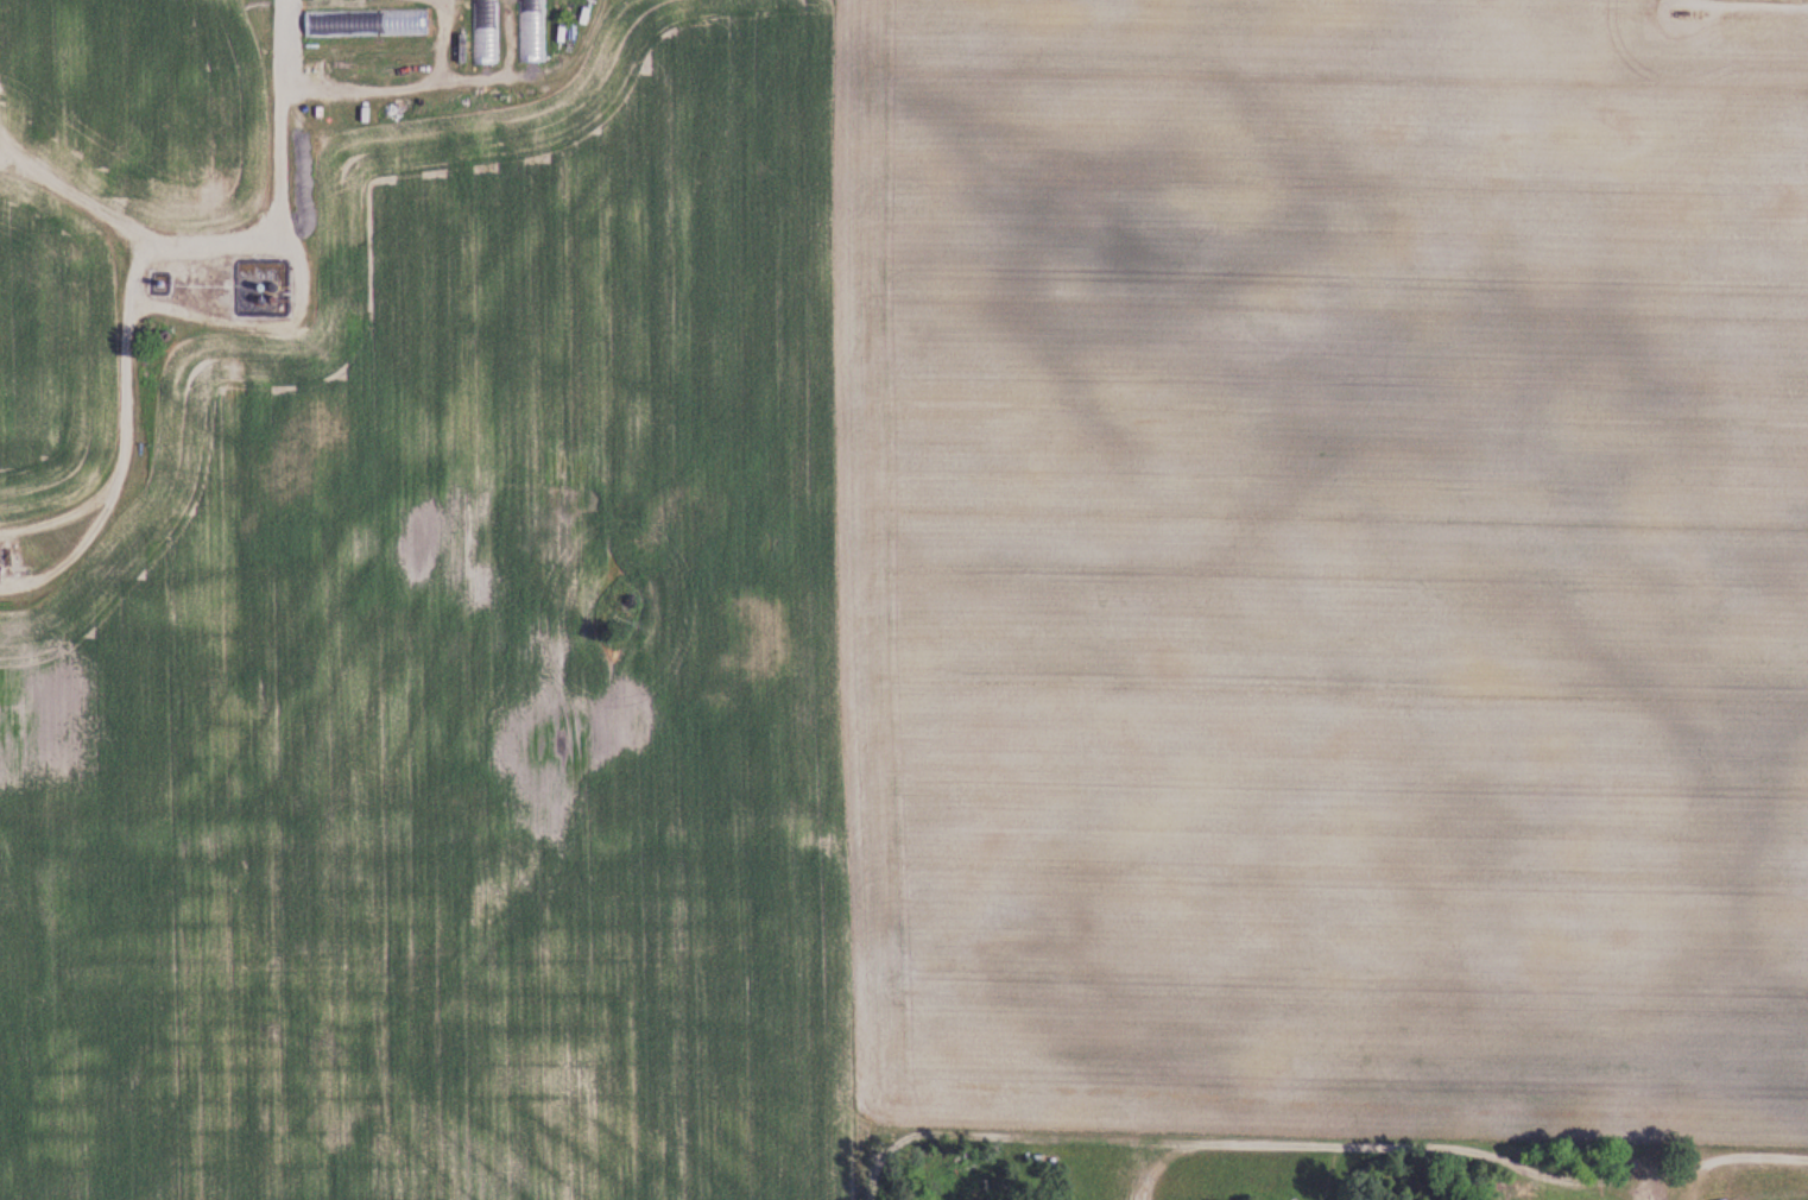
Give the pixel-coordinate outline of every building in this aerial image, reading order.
[(475,51),(462,51),(462,65),(499,65),(499,0),(475,0),(475,51)] [(429,37),(429,11),(306,11),(306,37),(429,37)]
